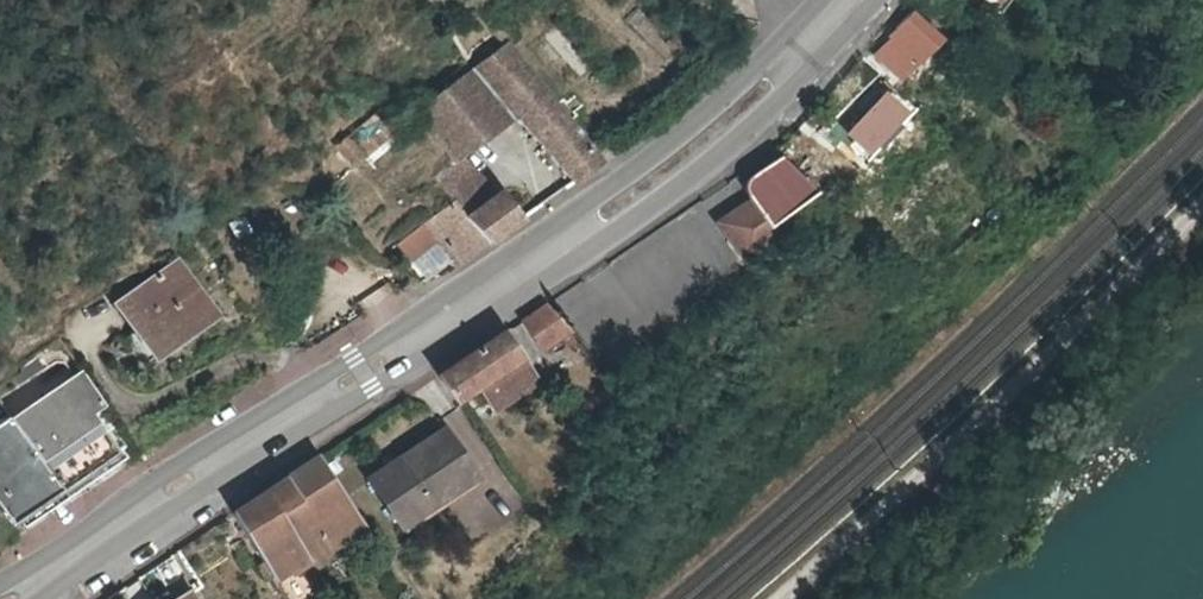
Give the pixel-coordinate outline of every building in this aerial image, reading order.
[(555,24),(528,49),(566,89),(593,65),(555,24)] [(868,61),(896,90),(931,56),(904,27),(868,61)] [(504,41),(472,69),(490,85),(500,93),(507,102),(518,113),(573,182),(600,162),(555,106),(557,105),(529,72),(504,41)] [(443,150),(459,160),(518,113),(507,102),(500,93),(490,85),(472,69),(415,117),(443,150)] [(900,111),(883,94),(846,134),(863,150),(900,111)] [(399,132),(381,111),(337,147),(354,167),(399,132)] [(752,173),(747,176),(745,178),(744,183),(743,188),(744,192),(745,196),(768,227),(814,193),(777,155),(752,173)] [(467,216),(501,192),(459,160),(435,177),(453,199),(467,216)] [(467,216),(453,199),(425,220),(434,241),(455,269),(522,220),(501,192),(467,216)] [(424,242),(434,241),(425,220),(397,244),(401,249),(424,242)] [(409,259),(401,249),(396,251),(414,274),(425,281),(455,269),(434,241),(409,259)] [(424,242),(401,249),(409,259),(434,241),(424,242)] [(216,316),(177,262),(117,303),(154,357),(216,316)] [(544,349),(563,337),(571,348),(579,343),(570,333),(571,332),(549,304),(524,320),(544,349)] [(522,359),(505,333),(441,377),(458,402),(481,386),(522,359)] [(491,401),(532,374),(522,359),(481,386),(491,401)] [(81,374),(0,428),(0,508),(13,527),(120,454),(89,409),(99,402),(81,374)] [(538,383),(532,374),(491,401),(498,410),(538,383)] [(27,404),(17,390),(0,401),(0,423),(27,404)] [(446,431),(388,471),(419,518),(478,479),(446,431)] [(317,597),(298,568),(344,539),(348,545),(355,540),(351,535),(363,527),(318,459),(233,516),(286,598),(314,598),(317,597)] [(419,518),(388,471),(373,481),(404,529),(419,518)]
